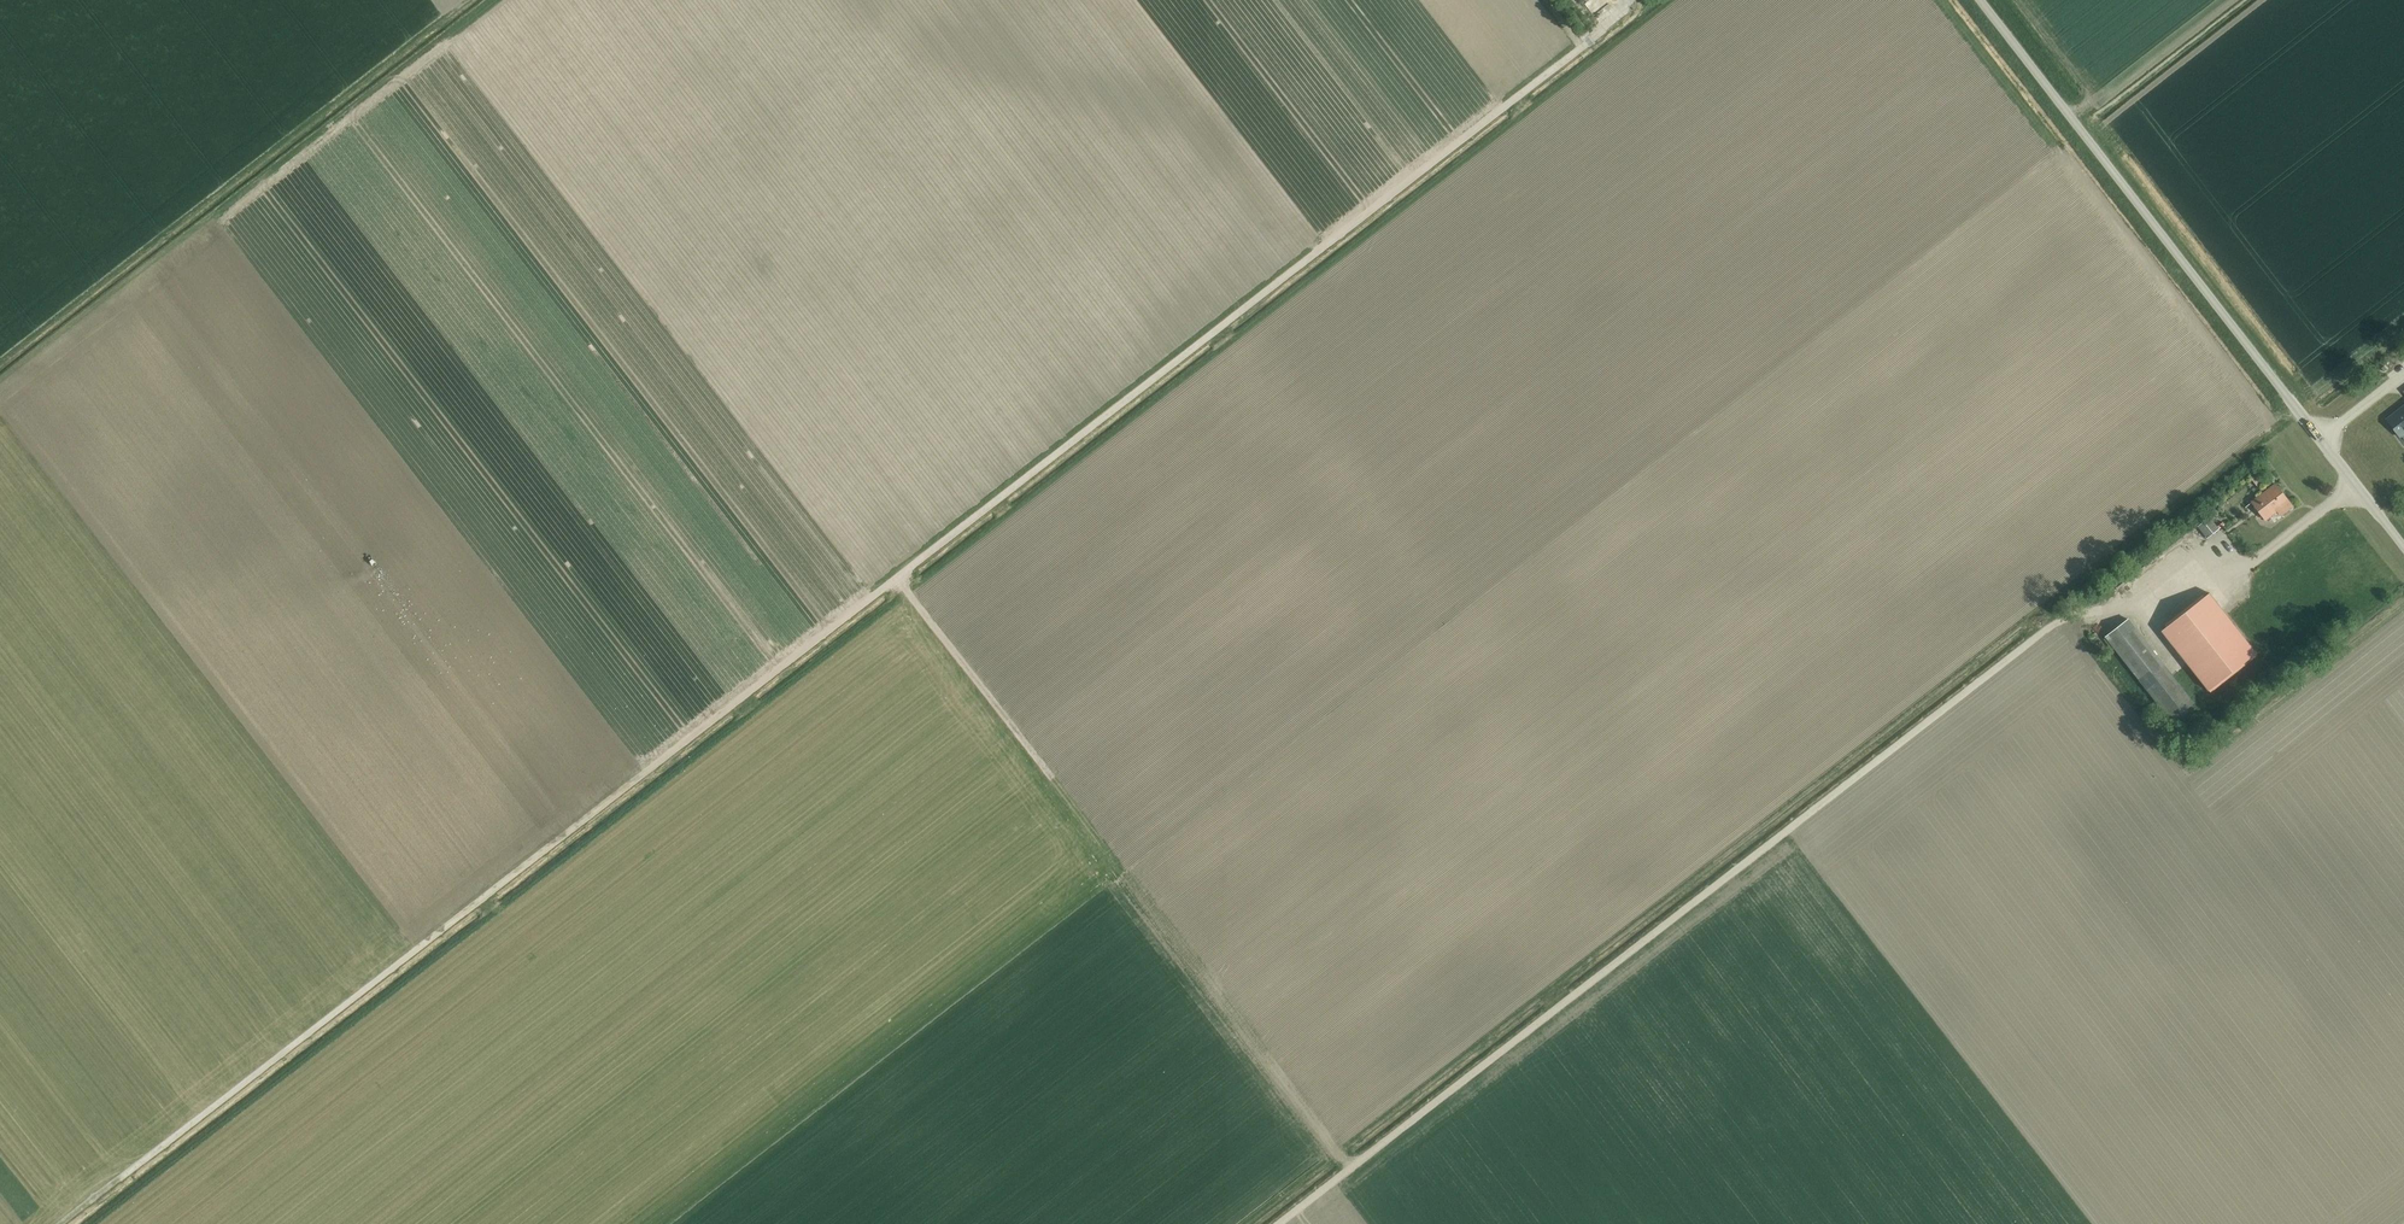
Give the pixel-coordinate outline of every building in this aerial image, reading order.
[(2386,419),(2400,437),(2403,434),(2403,405),(2386,419)] [(2281,515),(2293,506),(2275,484),(2252,502),(2265,519),(2277,510),(2281,515)] [(2207,538),(2218,529),(2209,517),(2198,526),(2207,538)] [(2209,593),(2162,630),(2209,690),(2257,653),(2209,593)] [(2171,720),(2194,702),(2128,619),(2106,637),(2171,720)]
